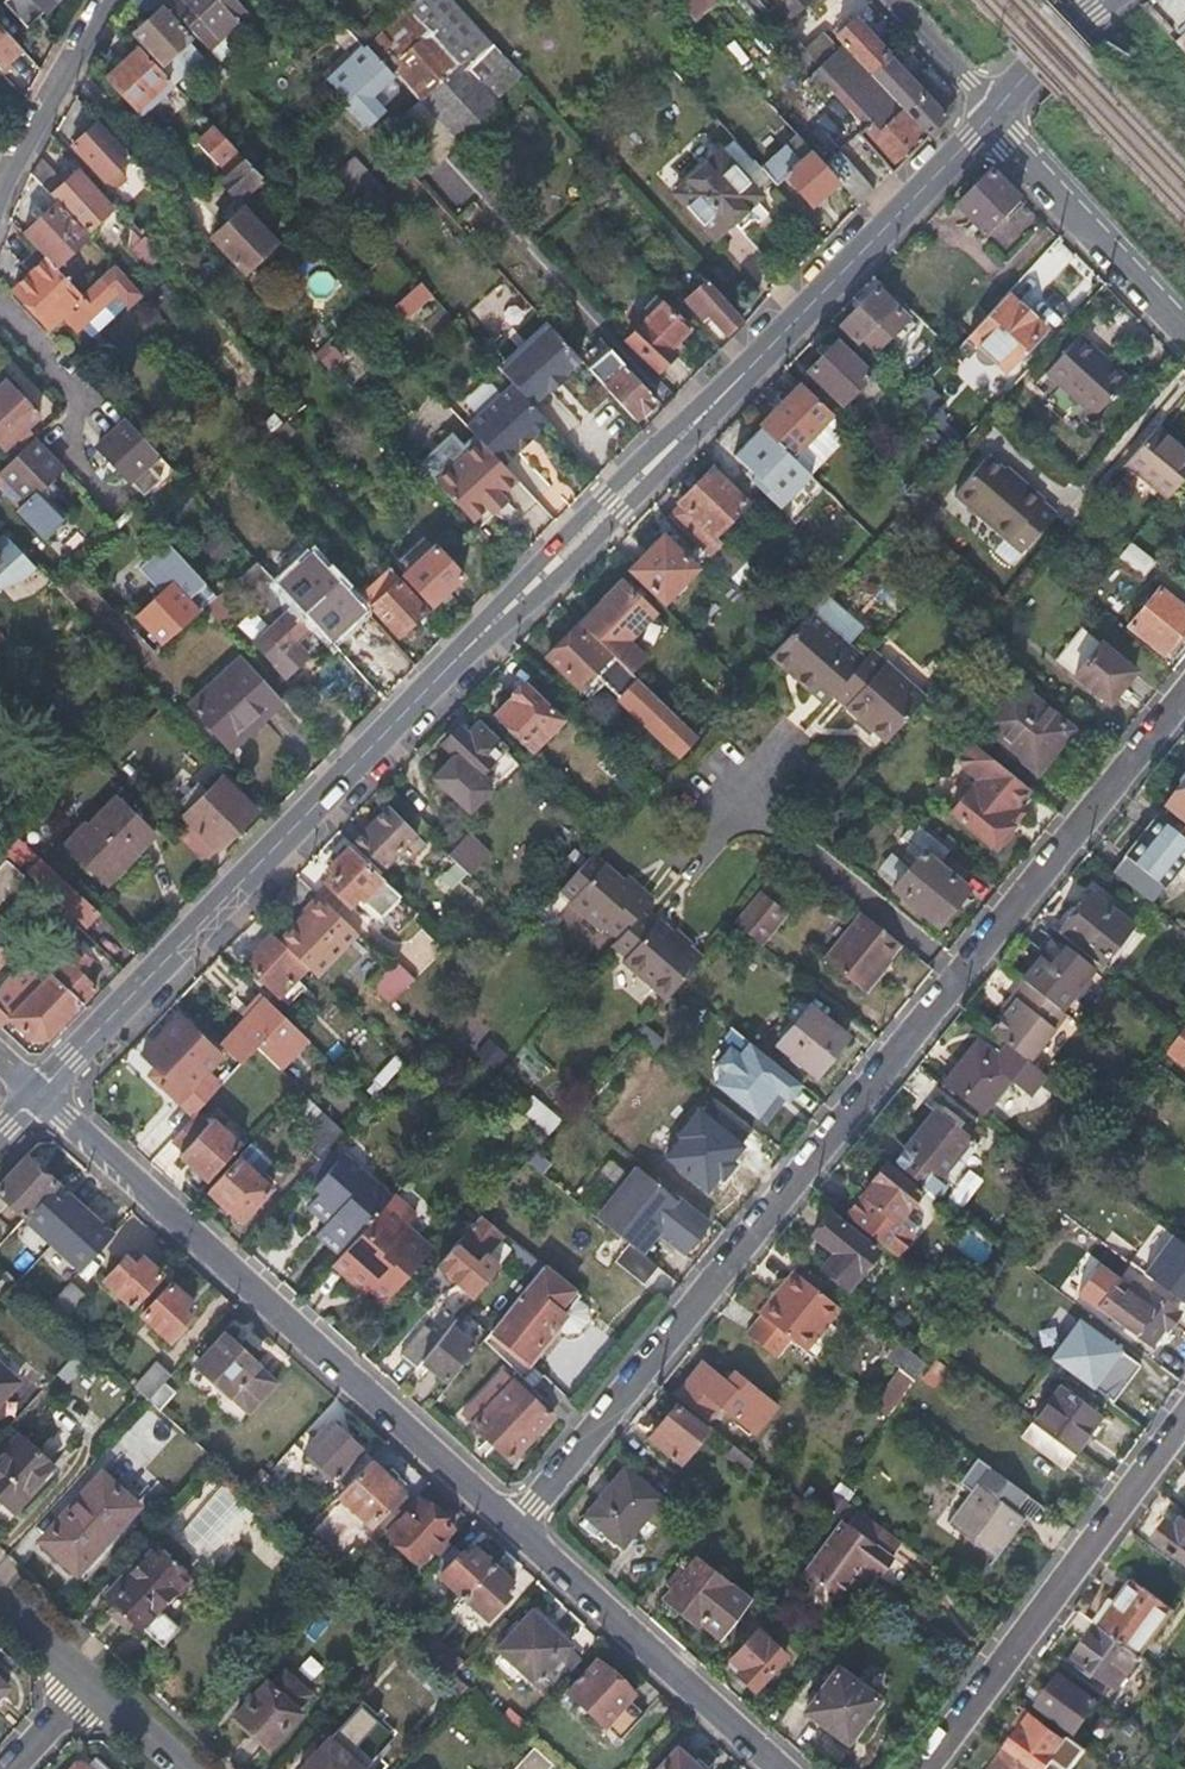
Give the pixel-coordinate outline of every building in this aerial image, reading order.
[(24,30),(48,8),(57,0),(0,0),(0,3),(24,30)] [(158,65),(172,81),(203,54),(161,6),(164,1),(164,0),(141,0),(147,7),(155,9),(135,30),(162,60),(158,65)] [(164,1),(210,51),(251,15),(237,0),(165,0),(164,1)] [(695,20),(718,0),(686,0),(681,4),(695,20)] [(811,0),(777,0),(774,4),(789,19),(811,0)] [(354,53),(327,77),(345,98),(364,118),(367,121),(382,109),(371,93),(392,75),(385,64),(390,61),(422,98),(464,144),(503,109),(495,100),(466,68),(407,4),(370,38),(363,45),(346,26),(342,22),(333,30),(354,53)] [(839,32),(853,20),(848,14),(834,26),(839,32)] [(843,43),(868,71),(887,54),(856,17),(853,20),(839,32),(836,35),(843,43)] [(353,19),(346,26),(363,45),(370,38),(353,19)] [(8,62),(19,52),(0,31),(0,69),(8,62)] [(1173,42),(1184,55),(1184,31),(1173,42)] [(822,34),(805,49),(817,62),(835,46),(822,34)] [(914,48),(907,40),(871,74),(927,135),(952,108),(923,75),(915,85),(897,64),(914,48)] [(139,43),(121,61),(152,93),(157,99),(174,83),(172,81),(158,65),(139,43)] [(927,135),(871,74),(868,71),(843,43),(819,65),(806,77),(818,90),(826,81),(867,125),(858,133),(892,171),(927,135)] [(800,44),(787,56),(806,77),(819,65),(817,62),(805,49),(800,44)] [(496,46),(466,68),(495,100),(523,76),(496,46)] [(121,61),(104,76),(135,110),(152,93),(121,61)] [(345,98),(330,112),(342,127),(347,123),(353,128),(364,118),(345,98)] [(464,144),(422,98),(396,121),(434,165),(440,160),(443,163),(464,144)] [(330,112),(318,122),(387,196),(413,172),(367,121),(364,118),(353,128),(347,123),(342,127),(330,112)] [(131,156),(97,120),(72,143),(116,190),(130,176),(121,166),(131,156)] [(196,141),(217,164),(234,149),(213,126),(196,141)] [(787,146),(763,168),(778,185),(787,176),(811,204),(838,180),(824,163),(813,152),(801,162),(787,146)] [(838,180),(860,204),(874,190),(840,150),(824,163),(838,180)] [(721,152),(676,194),(716,239),(762,196),(721,152)] [(225,173),(219,178),(235,195),(258,175),(242,157),(225,173)] [(39,158),(31,172),(52,194),(62,184),(39,158)] [(984,232),(1018,196),(990,169),(988,169),(956,202),(984,232)] [(52,194),(58,201),(85,231),(111,207),(77,171),(62,184),(52,194)] [(58,201),(22,233),(44,257),(55,268),(90,236),(85,231),(58,201)] [(242,207),(212,235),(244,271),(274,242),(242,207)] [(162,252),(137,226),(125,237),(150,264),(162,252)] [(55,268),(44,257),(12,286),(47,326),(58,315),(73,332),(79,326),(89,337),(121,308),(118,306),(122,302),(125,305),(140,292),(132,283),(125,275),(115,263),(80,295),(55,268)] [(259,293),(245,278),(233,290),(247,304),(259,293)] [(742,317),(707,278),(686,297),(703,317),(708,312),(727,332),(742,317)] [(432,291),(421,279),(396,303),(406,315),(432,291)] [(877,288),(841,325),(869,356),(905,318),(877,288)] [(1043,329),(1007,294),(969,335),(1006,370),(1043,329)] [(664,302),(629,339),(659,369),(676,354),(671,348),(690,328),(664,302)] [(496,362),(500,366),(549,322),(544,317),(496,362)] [(512,379),(533,402),(548,387),(552,390),(566,376),(565,373),(581,358),(549,322),(500,366),(512,379)] [(1080,335),(1048,372),(1096,417),(1129,379),(1080,335)] [(822,357),(808,371),(842,404),(870,374),(837,341),(833,345),(827,339),(816,351),(822,357)] [(328,371),(343,358),(327,340),(312,353),(328,371)] [(589,367),(635,418),(657,397),(611,347),(589,367)] [(927,414),(961,384),(944,364),(909,395),(927,414)] [(474,415),(498,392),(485,378),(461,401),(474,415)] [(482,439),(503,461),(547,418),(533,402),(512,379),(498,392),(474,415),(466,422),(482,439)] [(40,434),(36,430),(30,433),(26,428),(39,415),(7,381),(0,388),(0,412),(25,439),(29,444),(34,440),(40,434)] [(791,457),(832,414),(802,386),(761,429),(791,457)] [(274,408),(259,423),(269,434),(286,420),(274,408)] [(0,412),(0,449),(2,451),(15,439),(19,444),(25,439),(0,412)] [(177,474),(125,418),(97,445),(146,500),(177,474)] [(286,420),(269,434),(281,447),(297,432),(286,420)] [(1184,474),(1184,451),(1156,426),(1125,461),(1166,496),(1184,474)] [(781,510),(812,477),(791,457),(761,429),(735,456),(754,475),(749,480),(781,510)] [(455,430),(419,463),(435,480),(472,520),(488,506),(494,513),(508,500),(502,493),(519,478),(503,461),(482,439),(471,448),(455,430)] [(34,440),(29,444),(0,472),(0,490),(44,536),(65,516),(48,499),(57,491),(49,482),(62,469),(34,440)] [(988,455),(956,492),(1022,549),(1053,511),(1042,501),(1043,497),(1016,474),(1012,476),(988,455)] [(709,556),(745,590),(759,575),(725,541),(722,544),(715,536),(747,504),(713,470),(668,516),(698,545),(709,556)] [(236,546),(219,528),(200,546),(218,564),(236,546)] [(0,529),(0,545),(7,552),(5,557),(41,594),(52,582),(0,529)] [(664,600),(709,556),(698,545),(684,558),(665,538),(634,570),(664,600)] [(164,644),(200,610),(189,600),(208,582),(169,540),(141,567),(162,589),(136,613),(164,644)] [(464,575),(434,544),(406,570),(435,603),(464,575)] [(935,557),(924,547),(916,556),(927,565),(935,557)] [(283,589),(315,624),(331,641),(361,613),(307,553),(292,568),(299,575),(283,589)] [(255,559),(239,574),(281,619),(256,642),(286,676),(308,656),(295,642),(315,624),(283,589),(277,582),(255,559)] [(346,560),(332,573),(344,586),(358,573),(346,560)] [(429,608),(392,567),(363,593),(400,634),(429,608)] [(299,575),(292,568),(277,582),(283,589),(299,575)] [(653,614),(620,582),(595,608),(580,623),(612,654),(629,670),(643,655),(627,640),(653,614)] [(1129,624),(1165,654),(1184,628),(1184,610),(1159,588),(1129,624)] [(221,591),(218,593),(204,606),(224,627),(240,612),(221,591)] [(827,594),(811,611),(842,638),(857,620),(827,594)] [(256,611),(237,621),(246,637),(265,626),(256,611)] [(773,654),(828,701),(835,692),(865,658),(842,638),(811,611),(790,634),(773,654)] [(680,757),(698,737),(684,723),(650,691),(629,670),(612,654),(608,657),(576,628),(549,657),(580,688),(603,664),(608,668),(603,673),(623,693),(620,699),(680,757)] [(4,663),(17,650),(0,633),(0,659),(4,663)] [(1101,643),(1074,676),(1109,703),(1134,672),(1101,643)] [(835,692),(890,736),(921,700),(926,693),(872,649),(865,658),(835,692)] [(242,660),(197,700),(232,737),(275,697),(242,660)] [(1011,677),(975,721),(1038,772),(1073,730),(1011,677)] [(526,685),(496,715),(532,750),(562,721),(526,685)] [(461,729),(446,745),(457,755),(434,779),(490,834),(539,783),(481,726),(469,737),(461,729)] [(1014,807),(1029,788),(970,740),(961,753),(962,764),(975,777),(950,809),(994,846),(1011,825),(1006,819),(1014,809),(1014,807)] [(191,819),(177,834),(203,861),(218,845),(220,848),(256,810),(222,776),(185,812),(191,819)] [(1166,804),(1184,819),(1184,779),(1166,804)] [(89,816),(68,836),(92,860),(99,854),(114,869),(140,844),(145,848),(159,832),(122,793),(93,820),(89,816)] [(611,813),(622,822),(631,812),(620,802),(611,813)] [(418,836),(389,808),(373,824),(380,832),(362,852),(382,872),(418,836)] [(1184,824),(1177,833),(1155,817),(1110,871),(1149,902),(1184,859),(1184,825),(1184,824)] [(938,862),(950,849),(914,820),(900,837),(919,853),(893,886),(937,923),(967,887),(938,862)] [(380,832),(373,824),(353,844),(362,852),(380,832)] [(28,845),(18,836),(1,854),(6,859),(21,873),(25,867),(27,865),(18,856),(28,845)] [(468,874),(471,877),(489,859),(467,838),(449,856),(455,862),(468,874)] [(41,857),(28,845),(18,856),(27,865),(25,867),(29,870),(41,857)] [(348,850),(330,869),(335,874),(326,884),(350,906),(358,897),(363,901),(364,900),(380,917),(398,898),(348,850)] [(100,911),(41,857),(29,870),(88,925),(100,911)] [(6,859),(0,866),(0,902),(24,876),(21,873),(6,859)] [(602,932),(615,943),(637,918),(649,904),(638,894),(633,899),(617,886),(599,869),(588,860),(557,895),(568,905),(566,908),(598,936),(602,932)] [(443,875),(455,887),(468,874),(455,862),(443,875)] [(623,881),(617,886),(633,899),(638,894),(623,881)] [(732,920),(759,943),(786,910),(760,888),(732,920)] [(1092,892),(1058,932),(1099,965),(1131,925),(1092,892)] [(308,913),(281,943),(315,976),(356,933),(319,897),(306,910),(308,913)] [(851,927),(890,958),(902,943),(863,912),(851,927)] [(615,943),(609,950),(622,960),(619,966),(663,1002),(697,961),(655,924),(650,929),(637,918),(615,943)] [(865,988),(890,958),(851,927),(828,956),(865,988)] [(1042,951),(1020,978),(1023,980),(1060,1009),(1072,993),(1075,995),(1086,985),(1082,982),(1091,969),(1048,934),(1038,946),(1042,951)] [(271,938),(246,964),(280,996),(304,970),(271,938)] [(54,951),(40,966),(81,1003),(96,987),(82,975),(87,969),(82,965),(87,959),(77,950),(66,962),(54,951)] [(28,954),(0,985),(0,1029),(8,1021),(28,1040),(45,1041),(81,1003),(40,966),(28,954)] [(412,977),(395,960),(371,987),(388,1003),(412,977)] [(1008,1011),(991,1031),(1007,1043),(1030,1061),(1066,1014),(1060,1009),(1023,980),(1013,994),(1018,999),(1008,1011)] [(1003,1007),(1008,1011),(1018,999),(1013,994),(1003,1007)] [(819,1013),(799,997),(783,1016),(793,1023),(777,1043),(816,1075),(846,1036),(821,1016),(819,1013)] [(266,1001),(222,1046),(243,1065),(258,1049),(282,1071),(310,1041),(266,1001)] [(161,1083),(195,1116),(218,1093),(202,1076),(220,1055),(179,1016),(142,1054),(166,1077),(161,1083)] [(1167,1053),(1183,1065),(1184,1062),(1184,1030),(1167,1053)] [(979,1039),(942,1083),(980,1113),(1015,1070),(1034,1085),(1045,1073),(1030,1061),(1007,1043),(997,1055),(979,1039)] [(788,1101),(802,1083),(749,1041),(739,1054),(730,1046),(716,1063),(726,1071),(716,1083),(752,1112),(760,1113),(768,1103),(766,1096),(772,1088),(788,1101)] [(494,1080),(508,1064),(490,1048),(476,1064),(494,1080)] [(558,1126),(531,1102),(517,1118),(545,1142),(558,1126)] [(1132,1116),(1118,1107),(1107,1122),(1120,1132),(1132,1116)] [(936,1109),(894,1162),(923,1184),(936,1195),(947,1180),(940,1174),(941,1173),(970,1136),(936,1109)] [(299,1140),(318,1159),(327,1150),(344,1131),(325,1113),(299,1140)] [(193,1118),(173,1139),(185,1150),(180,1157),(208,1182),(242,1143),(215,1118),(205,1128),(193,1118)] [(318,1159),(302,1178),(319,1193),(304,1209),(322,1226),(316,1233),(340,1255),(391,1197),(368,1178),(364,1183),(327,1150),(318,1159)] [(239,1156),(209,1189),(242,1221),(272,1188),(239,1156)] [(10,1203),(25,1217),(57,1185),(28,1158),(0,1188),(0,1212),(10,1203)] [(874,1183),(848,1215),(892,1251),(910,1229),(902,1223),(911,1212),(906,1207),(919,1188),(887,1162),(873,1180),(874,1183)] [(964,1168),(946,1198),(960,1207),(978,1177),(964,1168)] [(634,1171),(597,1216),(631,1244),(632,1245),(649,1223),(683,1251),(707,1222),(677,1197),(673,1202),(634,1171)] [(85,1210),(57,1185),(25,1217),(24,1219),(52,1245),(85,1210)] [(340,1255),(331,1265),(359,1289),(364,1284),(371,1290),(385,1303),(433,1250),(406,1226),(416,1215),(393,1195),(391,1197),(340,1255)] [(114,1235),(85,1210),(52,1245),(79,1272),(114,1235)] [(917,1219),(911,1212),(902,1223),(910,1229),(917,1219)] [(830,1214),(815,1233),(840,1255),(828,1272),(847,1287),(875,1250),(830,1214)] [(480,1217),(438,1267),(474,1298),(498,1267),(484,1256),(501,1235),(480,1217)] [(1172,1234),(1143,1271),(1184,1305),(1184,1244),(1172,1234)] [(632,1245),(631,1244),(617,1260),(643,1284),(658,1266),(632,1245)] [(1020,1263),(1008,1254),(997,1269),(1009,1278),(1020,1263)] [(508,1255),(501,1264),(529,1287),(537,1278),(508,1255)] [(126,1258),(105,1282),(132,1308),(161,1276),(142,1257),(134,1266),(126,1258)] [(1077,1291),(1149,1343),(1163,1325),(1166,1328),(1178,1311),(1159,1297),(1158,1299),(1133,1281),(1123,1294),(1114,1287),(1118,1281),(1096,1265),(1077,1291)] [(529,1287),(493,1331),(527,1359),(555,1327),(560,1331),(584,1304),(586,1300),(546,1267),(537,1278),(529,1287)] [(793,1273),(760,1315),(790,1339),(805,1351),(839,1309),(793,1273)] [(30,1293),(46,1307),(55,1297),(39,1283),(30,1293)] [(46,1307),(63,1322),(84,1297),(68,1283),(55,1297),(46,1307)] [(171,1284),(141,1316),(170,1342),(191,1319),(181,1310),(190,1300),(171,1284)] [(364,1284),(359,1289),(365,1295),(371,1290),(364,1284)] [(584,1304),(560,1331),(569,1339),(586,1337),(594,1329),(593,1311),(584,1304)] [(790,1339),(760,1315),(747,1333),(776,1357),(790,1339)] [(440,1340),(423,1361),(447,1381),(474,1346),(463,1337),(467,1330),(456,1320),(440,1340)] [(1111,1399),(1138,1365),(1117,1349),(1077,1322),(1052,1356),(1090,1386),(1091,1384),(1111,1399)] [(400,1356),(416,1369),(423,1361),(440,1340),(424,1327),(400,1356)] [(197,1351),(175,1374),(197,1395),(208,1384),(228,1402),(231,1401),(246,1414),(273,1386),(257,1373),(260,1368),(227,1337),(206,1359),(197,1351)] [(926,1363),(898,1340),(884,1356),(895,1365),(914,1380),(926,1363)] [(136,1388),(151,1401),(165,1385),(174,1376),(159,1363),(136,1388)] [(777,1403),(733,1368),(724,1379),(704,1364),(679,1395),(709,1419),(721,1405),(755,1433),(777,1403)] [(914,1380),(895,1365),(867,1401),(887,1416),(900,1399),(914,1380)] [(18,1383),(0,1367),(0,1402),(18,1383)] [(504,1373),(463,1416),(511,1461),(551,1418),(504,1373)] [(530,1391),(567,1426),(579,1411),(543,1376),(532,1387),(530,1391)] [(1059,1384),(1031,1421),(1073,1452),(1100,1415),(1059,1384)] [(151,1401),(162,1410),(176,1395),(165,1385),(151,1401)] [(740,1451),(710,1427),(706,1429),(678,1405),(651,1436),(681,1460),(704,1433),(735,1457),(740,1451)] [(1073,1452),(1031,1421),(1019,1437),(1061,1468),(1073,1452)] [(309,1452),(346,1488),(371,1461),(373,1459),(333,1423),(309,1452)] [(0,1461),(0,1499),(14,1513),(58,1467),(24,1436),(0,1461)] [(1016,1510),(1028,1494),(978,1456),(961,1479),(972,1487),(958,1505),(961,1507),(965,1530),(963,1533),(995,1557),(1025,1517),(1016,1510)] [(382,1537),(414,1502),(387,1476),(371,1461),(346,1488),(338,1497),(382,1537)] [(625,1468),(580,1524),(602,1542),(610,1534),(624,1543),(660,1498),(625,1468)] [(258,1490),(270,1476),(264,1470),(252,1483),(258,1490)] [(104,1475),(52,1531),(87,1564),(138,1507),(104,1475)] [(254,1494),(263,1501),(278,1483),(270,1476),(258,1490),(254,1494)] [(1037,1501),(1028,1494),(1016,1510),(1025,1517),(1037,1501)] [(421,1498),(389,1535),(421,1565),(454,1528),(421,1498)] [(958,1505),(947,1521),(963,1533),(965,1530),(961,1507),(958,1505)] [(1178,1525),(1184,1517),(1168,1505),(1162,1513),(1168,1518),(1178,1525)] [(900,1537),(858,1506),(848,1520),(841,1516),(802,1568),(836,1594),(850,1575),(864,1585),(875,1570),(880,1572),(894,1555),(890,1551),(900,1537)] [(1184,1517),(1178,1525),(1168,1518),(1154,1538),(1184,1561),(1184,1517)] [(146,1629),(160,1643),(162,1645),(179,1627),(177,1625),(161,1610),(191,1578),(155,1546),(107,1597),(114,1606),(110,1613),(127,1630),(133,1624),(142,1631),(146,1629)] [(464,1597),(494,1564),(477,1549),(469,1558),(463,1551),(459,1551),(452,1546),(433,1568),(442,1575),(443,1579),(464,1597)] [(337,1568),(344,1574),(346,1576),(359,1562),(350,1554),(337,1568)] [(698,1622),(719,1640),(747,1602),(697,1557),(664,1598),(693,1625),(698,1622)] [(346,1576),(356,1585),(369,1571),(359,1562),(346,1576)] [(511,1579),(494,1564),(464,1597),(488,1618),(508,1595),(502,1590),(511,1579)] [(1132,1577),(1099,1623),(1141,1654),(1174,1609),(1132,1577)] [(551,1696),(583,1661),(569,1648),(572,1644),(534,1610),(499,1648),(551,1696)] [(1141,1654),(1099,1623),(1076,1656),(1117,1687),(1141,1654)] [(758,1630),(732,1658),(741,1667),(739,1671),(756,1688),(786,1656),(758,1630)] [(601,1660),(572,1691),(624,1740),(647,1714),(633,1699),(637,1693),(601,1660)] [(268,1682),(297,1707),(312,1691),(284,1665),(268,1682)] [(839,1667),(807,1708),(848,1740),(879,1698),(839,1667)] [(1040,1701),(1077,1728),(1096,1700),(1062,1674),(1040,1701)] [(10,1688),(0,1679),(0,1699),(10,1688)] [(302,1713),(297,1707),(268,1682),(238,1717),(271,1747),(302,1713)] [(526,1724),(507,1707),(501,1715),(519,1731),(526,1724)] [(1023,1727),(1009,1744),(1043,1768),(1065,1739),(1039,1718),(1028,1731),(1023,1727)] [(306,1768),(362,1768),(331,1741),(306,1768)] [(555,1763),(536,1746),(515,1768),(550,1768),(555,1763)] [(1007,1747),(993,1766),(997,1768),(1036,1768),(1007,1747)] [(660,1768),(701,1768),(678,1748),(660,1768)]
